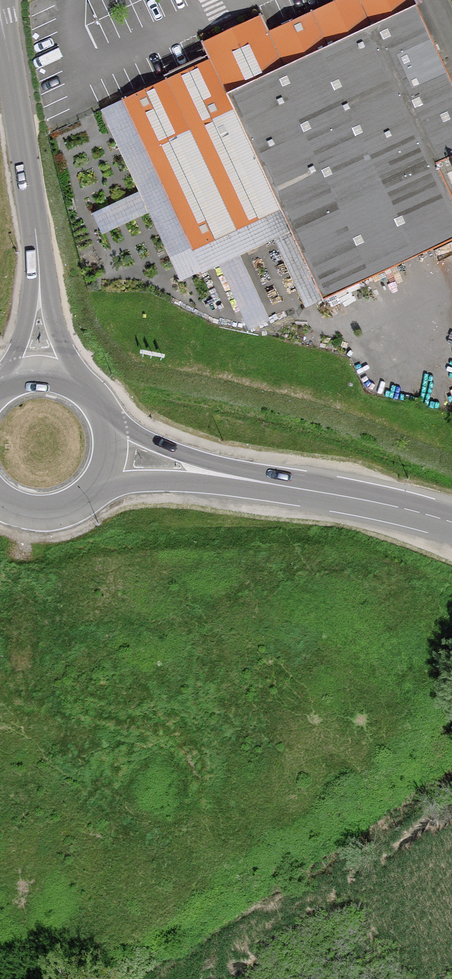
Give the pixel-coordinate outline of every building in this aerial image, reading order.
[(412,0),(338,0),(268,32),(260,16),(200,43),(206,56),(208,60),(120,100),(189,251),(278,210),(320,300),(451,240),(451,205),(434,165),(451,157),(451,89),(415,8),(415,7),(412,0)] [(304,307),(320,300),(278,210),(189,251),(120,100),(100,109),(138,192),(90,213),(98,231),(146,209),(177,276),(214,259),(244,326),(263,317),(233,250),(270,233),(304,307)]
